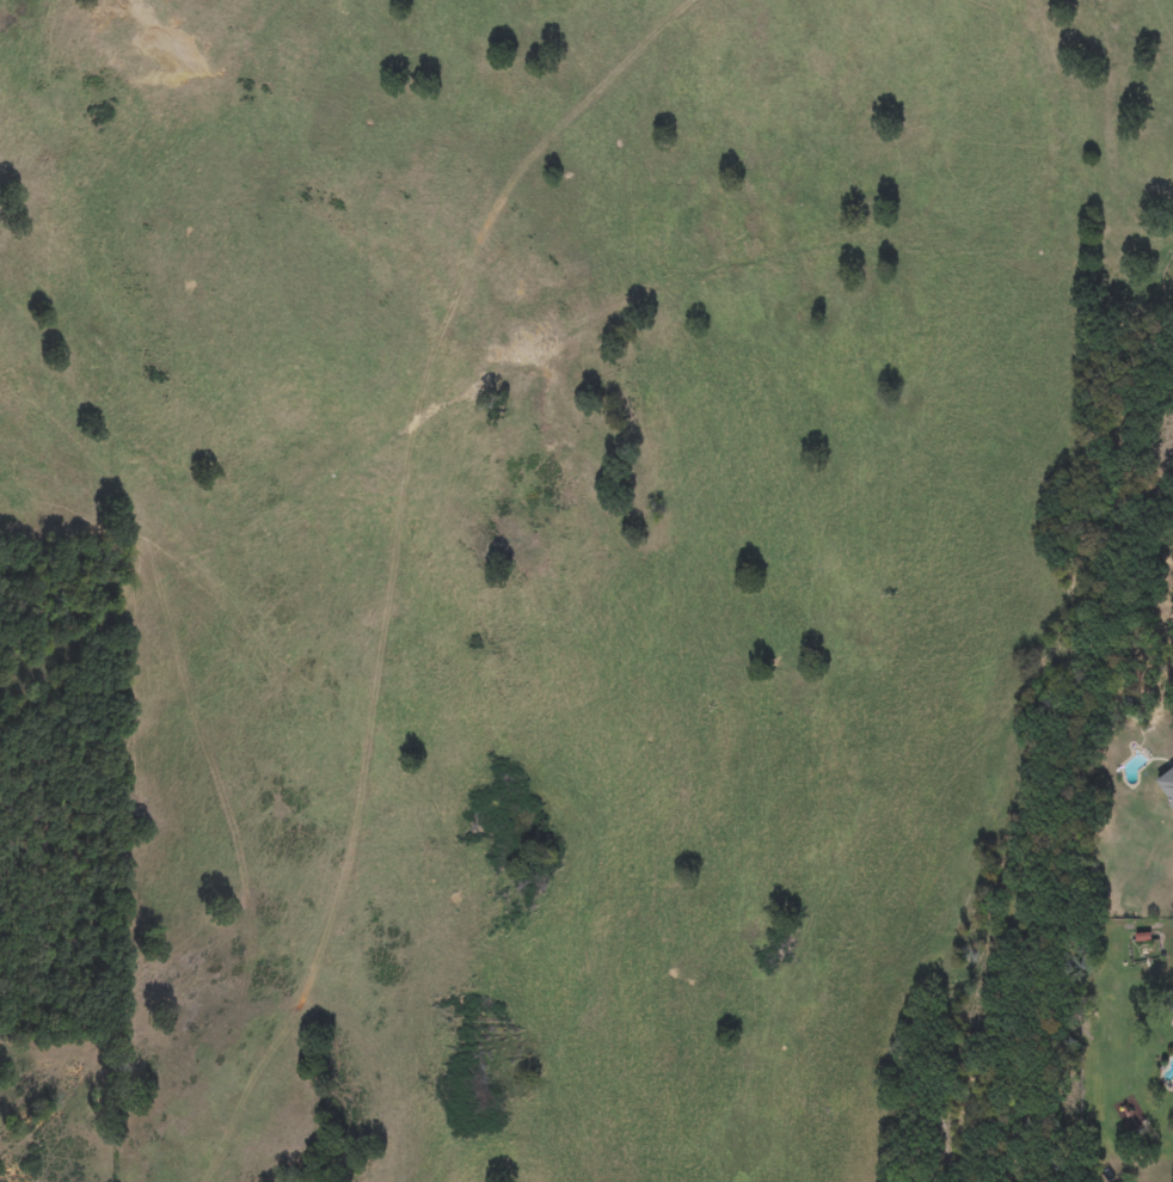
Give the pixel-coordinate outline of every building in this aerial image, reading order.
[(1153,783),(1172,769),(1172,810),(1153,783)]
